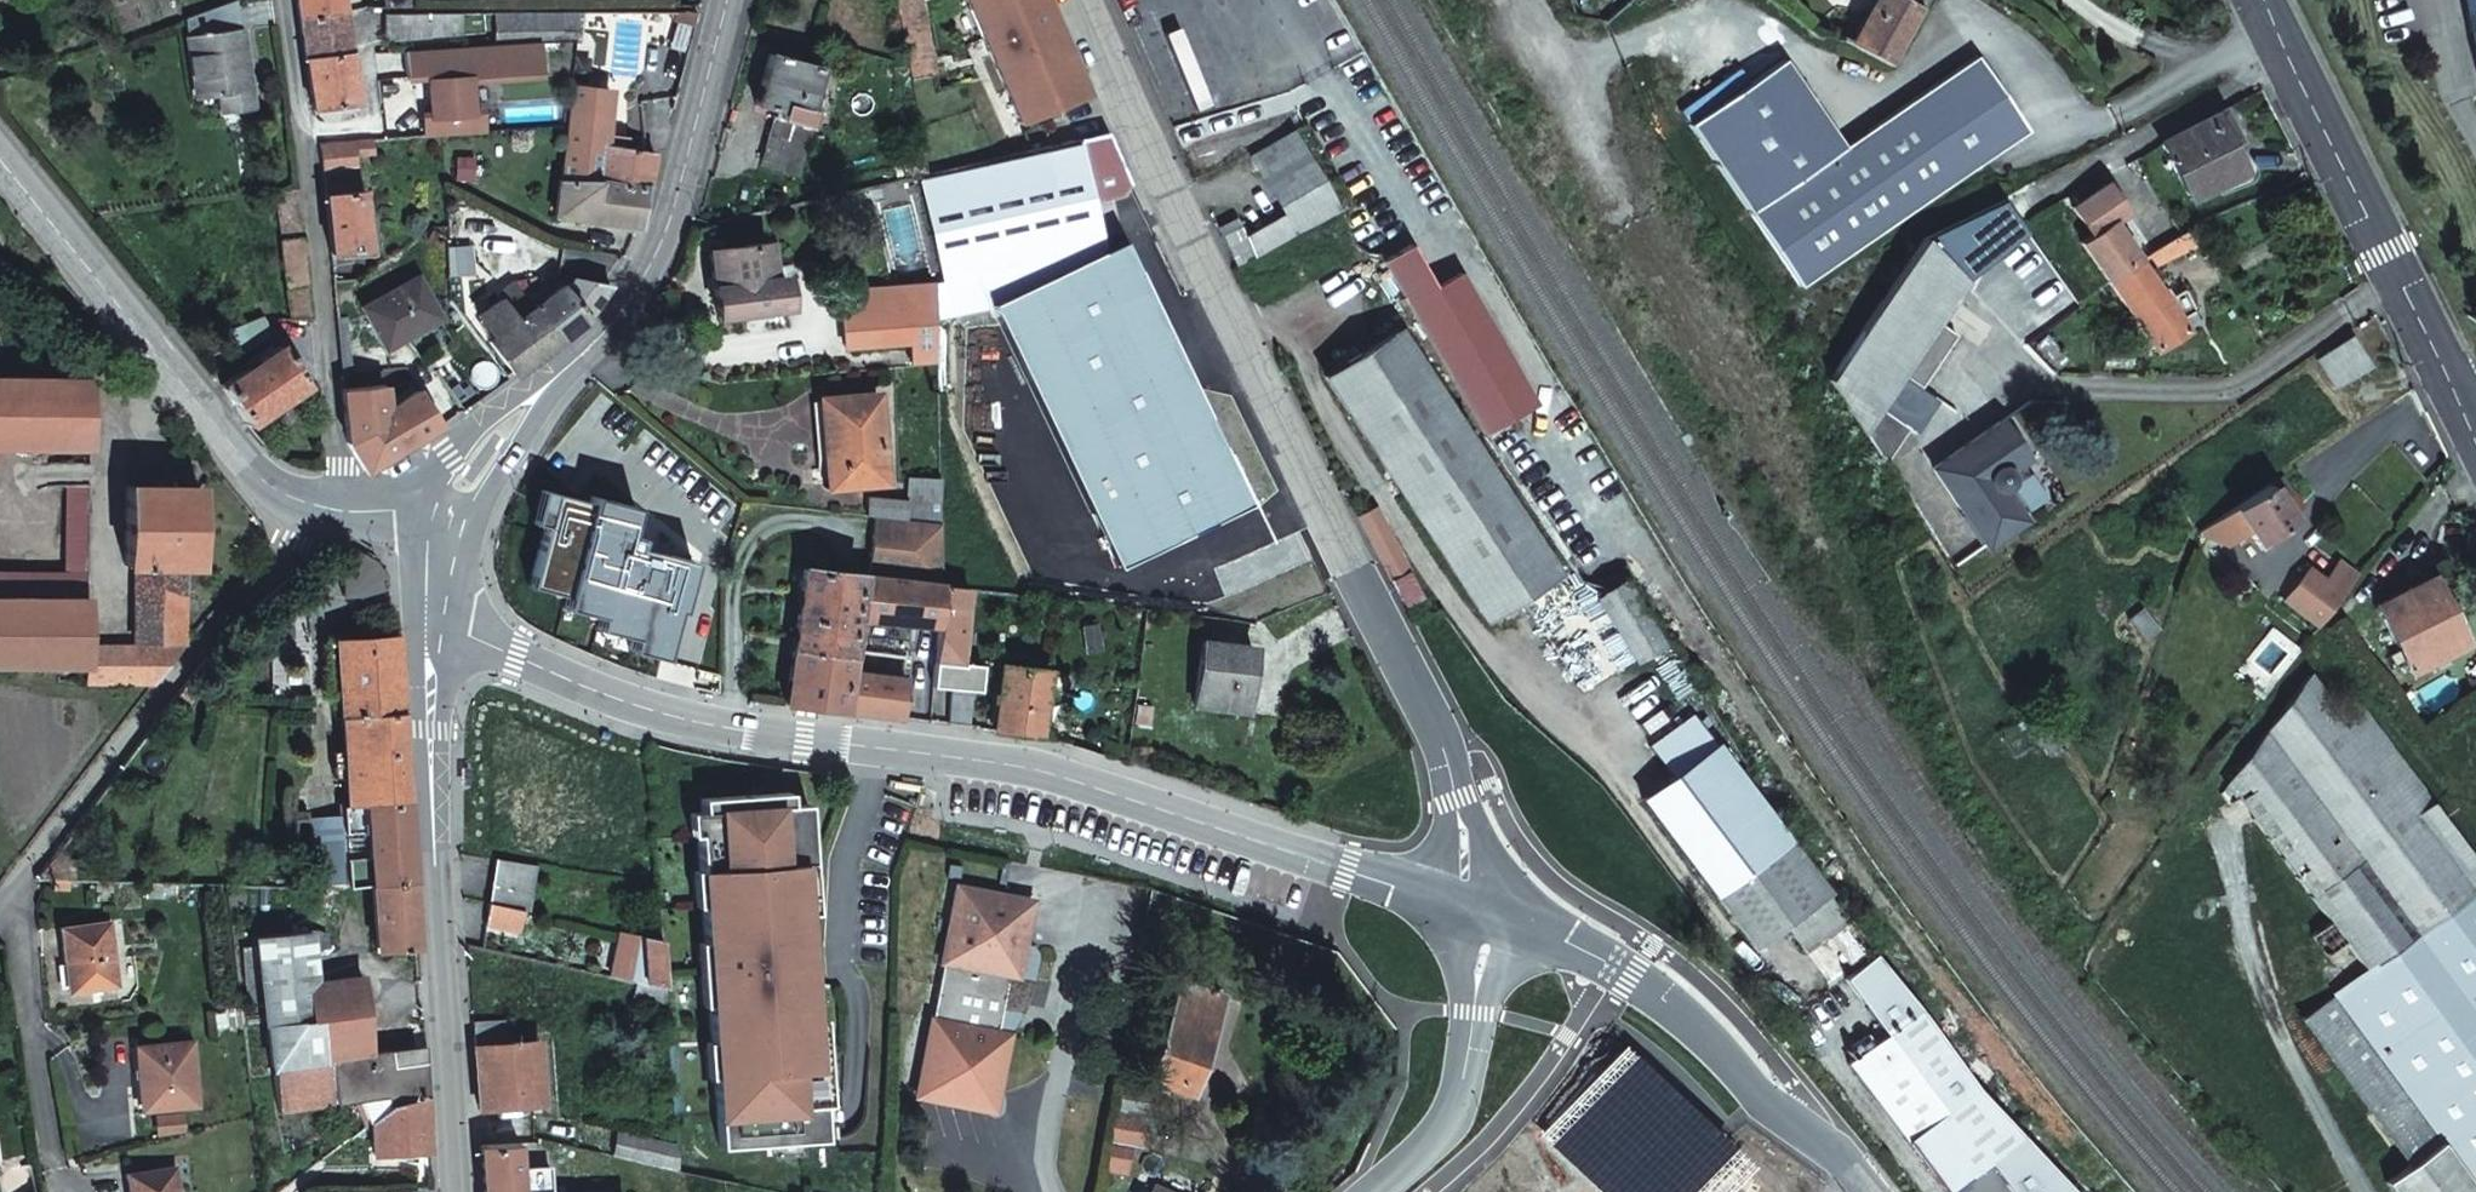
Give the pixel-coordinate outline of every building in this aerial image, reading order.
[(236,0),(233,0),(188,16),(200,97),(223,94),(225,110),(252,107),(236,0)] [(300,16),(345,11),(343,0),(298,0),(300,16)] [(906,65),(909,83),(934,79),(919,0),(895,0),(906,65)] [(1043,0),(963,0),(968,12),(1001,88),(1018,124),(1085,95),(1046,7),(1043,0)] [(1892,63),(1926,0),(1875,0),(1854,42),(1892,63)] [(2463,94),(2475,92),(2475,0),(2450,0),(2463,94)] [(350,49),(345,11),(300,16),(306,55),(350,49)] [(576,31),(578,11),(524,12),(496,13),(497,32),(576,31)] [(390,42),(462,40),(462,15),(389,16),(390,42)] [(576,31),(497,32),(497,42),(575,37),(576,31)] [(350,49),(306,55),(314,109),(325,108),(326,115),(353,111),(352,103),(358,102),(350,49)] [(810,115),(806,114),(816,70),(765,58),(753,107),(778,114),(776,120),(771,119),(760,167),(794,175),(810,115)] [(1803,289),(1905,220),(2032,135),(1980,58),(1847,148),(1789,59),(1692,123),(1803,289)] [(628,184),(644,185),(649,150),(603,143),(608,90),(570,86),(565,124),(559,178),(594,181),(628,184)] [(420,98),(385,101),(387,137),(422,135),(420,98)] [(2245,178),(2230,150),(2238,146),(2222,115),(2194,129),(2164,144),(2195,203),(2245,178)] [(922,161),(924,173),(1015,152),(1053,143),(1047,124),(921,154),(922,161)] [(1225,235),(1240,267),(1345,208),(1298,126),(1255,148),(1290,213),(1250,235),(1245,224),(1225,235)] [(924,173),(917,174),(931,235),(932,279),(933,310),(1107,275),(1086,199),(1117,190),(1123,178),(1101,131),(1053,143),(1015,152),(924,173)] [(360,139),(318,142),(323,198),(364,194),(360,139)] [(901,178),(917,174),(924,173),(922,161),(899,166),(901,178)] [(2080,243),(2107,282),(2141,259),(2114,221),(2127,212),(2100,169),(2064,193),(2091,235),(2080,243)] [(555,216),(640,226),(640,215),(644,185),(628,184),(594,181),(559,178),(555,216)] [(310,314),(298,183),(278,186),(288,315),(310,314)] [(364,194),(323,198),(329,254),(369,248),(364,194)] [(1965,280),(2027,337),(2053,320),(1954,224),(1926,239),(1923,241),(1965,280)] [(2178,320),(2194,310),(2182,289),(2165,299),(2147,271),(2194,249),(2189,237),(2186,229),(2141,259),(2107,282),(2147,341),(2178,320)] [(783,306),(776,240),(705,249),(711,301),(714,315),(783,306)] [(1861,429),(1965,280),(1923,241),(1909,263),(1829,379),(1861,429)] [(1412,245),(1386,260),(1486,434),(1539,404),(1460,267),(1434,282),(1412,245)] [(333,285),(357,282),(356,270),(332,272),(333,285)] [(420,272),(366,302),(391,348),(445,318),(420,272)] [(589,313),(608,282),(575,276),(574,277),(566,291),(562,285),(535,305),(558,337),(589,313)] [(850,339),(910,333),(933,331),(933,310),(932,279),(906,283),(907,300),(888,302),(846,307),(850,339)] [(886,285),(888,302),(907,300),(906,283),(886,285)] [(490,339),(513,371),(529,360),(558,337),(535,305),(518,316),(505,297),(480,314),(495,336),(490,339)] [(347,315),(336,317),(342,370),(352,369),(347,315)] [(259,319),(229,336),(241,352),(262,339),(263,323),(259,319)] [(2185,331),(2178,320),(2147,341),(2154,352),(2185,331)] [(1038,380),(1069,452),(1212,392),(1182,322),(1038,380)] [(1328,376),(1356,419),(1450,562),(1490,622),(1561,575),(1454,413),(1399,329),(1328,376)] [(2353,336),(2321,358),(2341,386),(2372,364),(2353,336)] [(281,344),(219,385),(248,425),(308,384),(281,344)] [(213,369),(224,362),(217,351),(206,359),(213,369)] [(93,367),(82,367),(82,380),(0,379),(0,448),(91,450),(93,367)] [(351,377),(343,378),(344,385),(341,386),(341,389),(342,391),(348,443),(365,471),(441,423),(416,388),(382,410),(378,375),(364,376),(364,385),(351,386),(351,377)] [(364,376),(351,377),(351,386),(364,385),(364,376)] [(880,396),(826,400),(832,489),(863,488),(863,479),(885,478),(883,436),(880,396)] [(2007,473),(2006,468),(2023,454),(1999,420),(1933,465),(1987,542),(2022,518),(2000,484),(2004,481),(2006,477),(2007,473)] [(208,476),(217,469),(207,458),(200,465),(208,476)] [(2295,487),(2285,472),(2235,505),(2250,529),(2250,530),(2257,542),(2258,543),(2296,519),(2282,496),(2295,487)] [(88,602),(89,570),(90,484),(72,484),(70,576),(0,575),(0,600),(88,602)] [(139,567),(188,567),(201,567),(203,486),(129,485),(127,566),(139,567)] [(537,490),(527,527),(541,530),(551,494),(537,490)] [(863,515),(871,516),(938,523),(937,501),(866,492),(863,515)] [(586,503),(551,494),(541,530),(527,586),(563,595),(560,607),(596,617),(593,628),(629,638),(626,650),(660,658),(672,610),(677,611),(689,562),(634,547),(636,538),(625,535),(632,508),(588,497),(586,503)] [(1380,502),(1361,511),(1408,602),(1426,593),(1380,502)] [(2250,530),(2250,529),(2235,505),(2207,524),(2200,528),(2229,542),(2250,530)] [(802,567),(783,703),(839,710),(901,718),(904,679),(849,672),(855,617),(935,628),(935,626),(938,585),(938,547),(938,523),(871,516),(868,575),(802,567)] [(339,550),(333,552),(339,594),(350,590),(373,591),(372,579),(379,575),(372,560),(359,554),(347,550),(339,550)] [(138,646),(182,647),(186,644),(188,567),(139,567),(138,646)] [(2321,624),(2345,593),(2311,567),(2287,599),(2321,624)] [(2413,672),(2467,645),(2433,574),(2379,601),(2413,672)] [(935,626),(935,628),(933,648),(933,661),(954,663),(959,663),(959,662),(964,588),(938,585),(935,626)] [(527,586),(523,598),(560,607),(563,595),(527,586)] [(86,668),(86,649),(87,616),(88,602),(0,600),(0,666),(86,668)] [(560,607),(557,619),(593,628),(596,617),(560,607)] [(590,640),(626,650),(629,638),(593,628),(590,640)] [(396,712),(390,635),(330,640),(336,715),(396,712)] [(1192,704),(1244,712),(1252,650),(1200,643),(1192,704)] [(86,649),(86,668),(85,685),(152,686),(182,647),(138,646),(86,649)] [(955,689),(972,690),(977,690),(980,664),(959,662),(959,663),(954,663),(955,689)] [(1000,667),(993,730),(1038,735),(1045,673),(1000,667)] [(2472,896),(2475,887),(2475,863),(2353,697),(2338,708),(2309,671),(2229,778),(2233,784),(2260,821),(2354,950),(2325,974),(2337,991),(2304,1016),(2345,1074),(2409,1162),(2442,1138),(2475,1185),(2475,901),(2472,896)] [(952,689),(950,724),(970,727),(972,690),(955,689),(952,689)] [(396,712),(336,715),(343,805),(403,800),(401,780),(396,712)] [(1819,894),(1712,749),(1642,800),(1712,892),(1753,945),(1819,894)] [(2317,964),(2325,974),(2354,950),(2260,821),(2233,784),(2224,790),(2231,801),(2225,806),(2333,951),(2317,964)] [(708,1060),(714,1147),(820,1139),(818,1104),(824,1103),(820,1052),(803,1053),(801,1034),(807,1034),(806,1018),(803,981),(797,981),(795,950),(801,950),(799,912),(797,896),(791,896),(790,877),(807,876),(804,825),(786,826),(784,791),(696,797),(698,832),(692,833),(696,884),(702,884),(703,903),(697,903),(700,941),(706,941),(710,1002),(704,1003),(707,1041),(713,1041),(714,1060),(708,1060)] [(409,881),(403,800),(343,805),(339,806),(341,834),(359,833),(360,846),(367,846),(367,859),(342,860),(344,887),(370,885),(409,881)] [(802,802),(785,804),(786,826),(804,825),(802,802)] [(342,850),(314,852),(316,889),(344,887),(342,860),(342,850)] [(529,907),(529,861),(487,857),(487,900),(524,906),(529,907)] [(810,911),(807,876),(790,877),(791,896),(797,896),(799,912),(810,911)] [(414,947),(409,881),(370,885),(375,950),(414,947)] [(1002,1038),(994,1036),(1007,978),(1015,980),(1030,906),(957,890),(915,1098),(988,1112),(1002,1038)] [(524,906),(487,900),(488,920),(521,926),(524,906)] [(660,978),(657,933),(656,929),(618,922),(618,970),(660,978)] [(62,990),(113,986),(107,924),(57,929),(62,990)] [(425,1097),(421,1044),(368,1051),(359,975),(313,980),(306,930),(252,935),(275,1110),(357,1099),(363,1120),(370,1115),(387,1100),(425,1097)] [(661,995),(660,978),(618,970),(611,969),(611,985),(661,995)] [(1187,988),(1159,1070),(1201,1082),(1227,1002),(1187,988)] [(504,1008),(470,1011),(471,1035),(506,1033),(504,1008)] [(801,1034),(803,1053),(820,1052),(818,1017),(806,1018),(807,1034),(801,1034)] [(506,1033),(471,1035),(473,1063),(477,1108),(541,1103),(535,1038),(511,1040),(510,1032),(506,1033)] [(139,1106),(192,1103),(187,1042),(135,1047),(139,1106)] [(1201,1082),(1159,1070),(1155,1082),(1196,1096),(1201,1082)] [(1164,1086),(1118,1079),(1113,1110),(1110,1128),(1134,1133),(1138,1109),(1161,1112),(1164,1086)] [(429,1149),(425,1097),(387,1100),(370,1115),(374,1151),(429,1149)] [(180,1113),(156,1115),(154,1115),(155,1131),(181,1130),(180,1113)] [(1110,1128),(1104,1167),(1116,1169),(1120,1138),(1133,1140),(1134,1133),(1110,1128)] [(674,1170),(673,1154),(672,1146),(616,1133),(612,1155),(674,1170)] [(2442,1138),(2409,1162),(2383,1180),(2392,1191),(2475,1191),(2475,1185),(2442,1138)] [(480,1145),(481,1169),(483,1191),(529,1191),(528,1170),(532,1170),(530,1143),(480,1145)] [(125,1191),(175,1191),(170,1165),(122,1174),(125,1191)]
